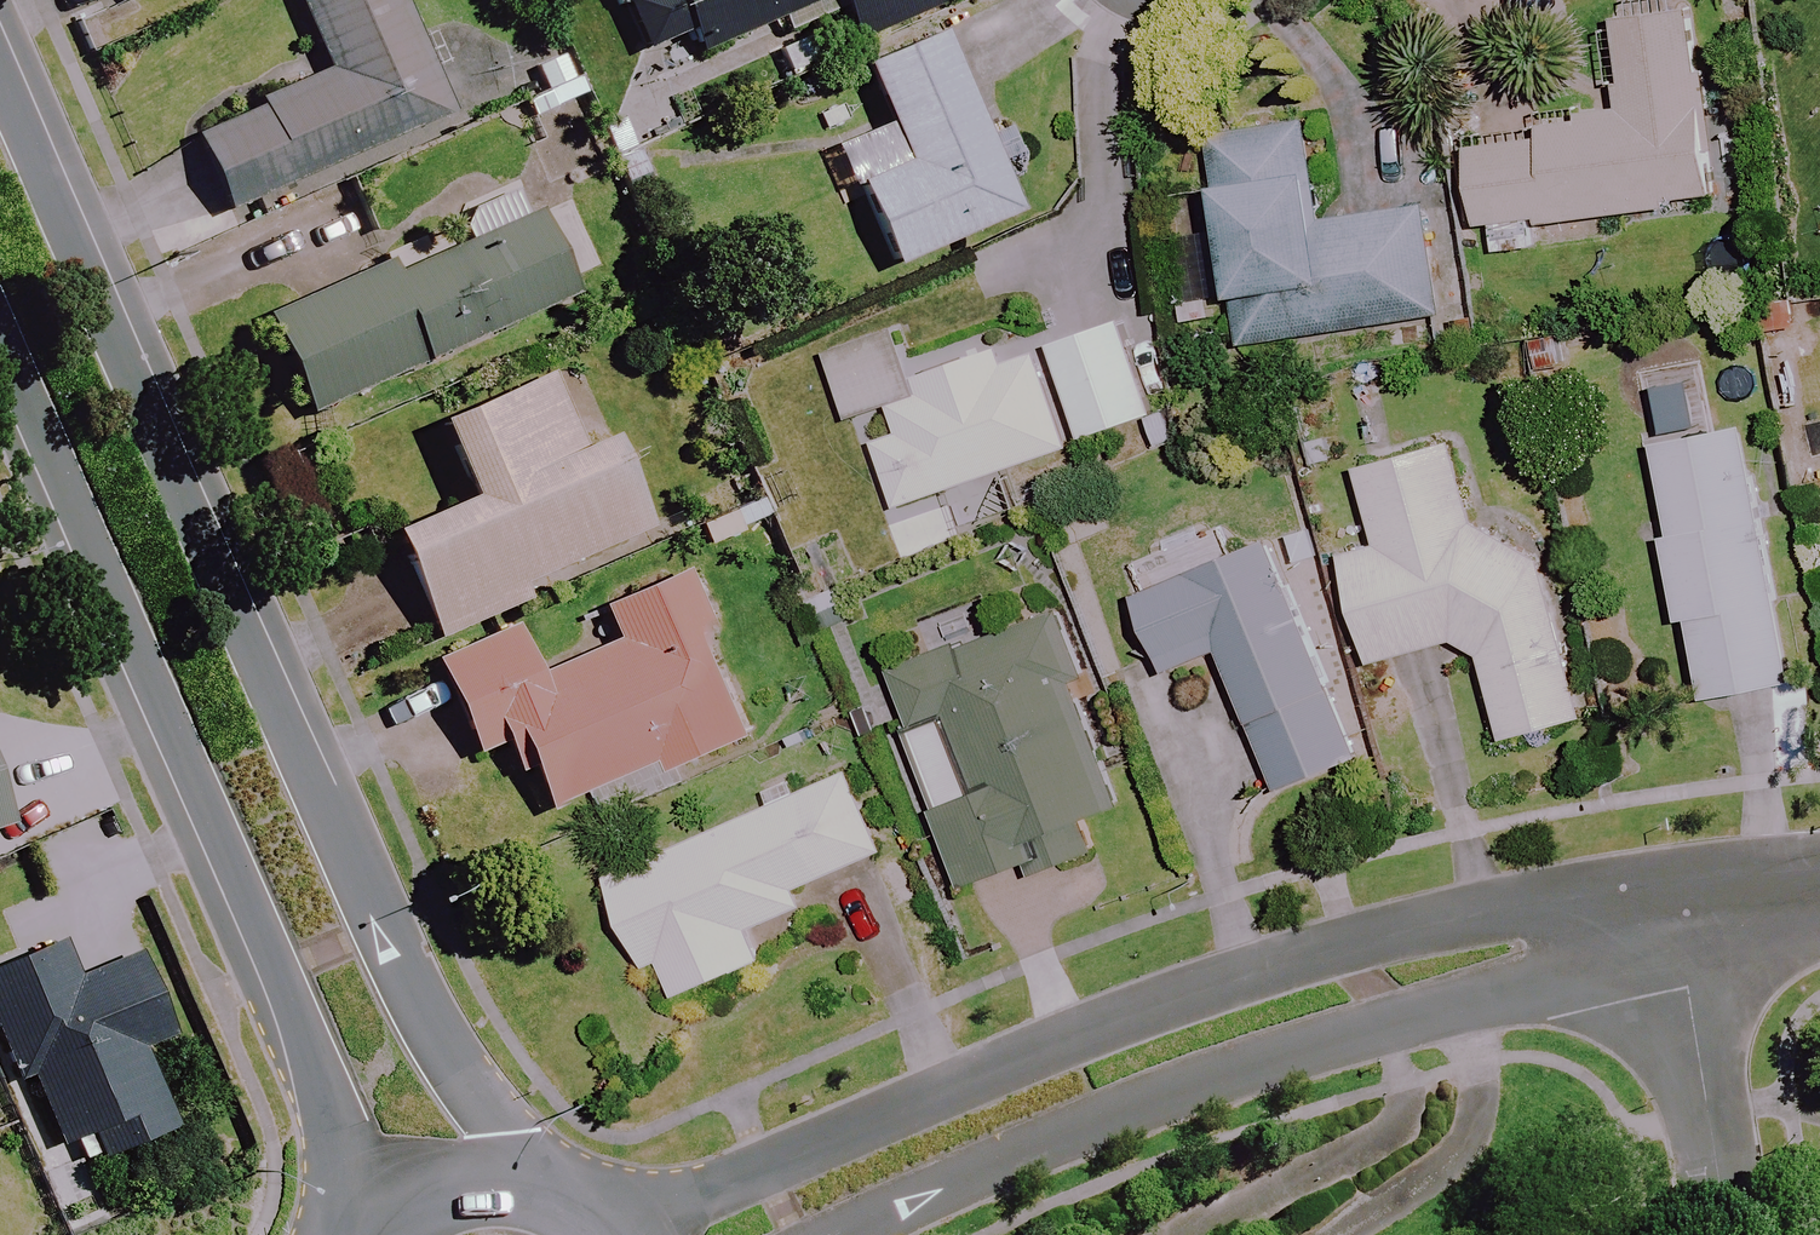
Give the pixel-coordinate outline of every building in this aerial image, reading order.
[(399,0),(299,0),(331,73),(197,131),(232,211),(450,116),(399,0)] [(643,51),(693,32),(701,52),(837,0),(624,0),(643,51)] [(857,39),(940,8),(937,0),(842,0),(857,39)] [(1718,201),(1691,9),(1615,20),(1628,113),(1535,126),(1537,141),(1472,151),(1484,234),(1718,201)] [(1018,213),(939,32),(866,63),(910,164),(862,185),(897,266),(1018,213)] [(1213,139),(1226,225),(1182,232),(1200,352),(1244,345),(1446,315),(1430,207),(1321,223),(1307,125),(1213,139)] [(573,298),(537,217),(400,277),(395,265),(272,319),(313,412),(573,298)] [(1154,416),(1122,322),(1054,344),(1085,439),(1154,416)] [(914,382),(897,332),(831,355),(853,419),(893,405),(903,434),(877,443),(900,508),(1070,449),(1033,340),(914,382)] [(584,450),(553,375),(439,422),(472,500),(393,533),(437,639),(528,600),(522,584),(650,530),(612,439),(584,450)] [(1654,446),(1672,533),(1665,534),(1683,618),(1690,616),(1692,626),(1707,700),(1796,681),(1743,427),(1654,446)] [(1374,663),(1449,643),(1483,658),(1505,740),(1585,719),(1542,561),(1477,532),(1453,442),(1360,468),(1382,547),(1345,558),(1374,663)] [(1357,759),(1271,543),(1140,596),(1170,671),(1224,649),(1280,790),(1357,759)] [(550,813),(601,790),(611,814),(684,781),(679,770),(760,734),(687,570),(606,606),(620,638),(540,673),(519,625),(437,662),(478,754),(517,737),(550,813)] [(918,621),(931,661),(895,671),(958,887),(1093,848),(1085,819),(1116,809),(1060,618),(996,637),(985,601),(934,616),(918,621)] [(884,852),(851,773),(610,876),(649,967),(666,960),(681,996),(763,960),(750,930),(804,906),(797,889),(884,852)] [(10,822),(0,795),(0,826),(10,822)] [(63,941),(0,967),(0,1037),(18,1081),(33,1075),(62,1146),(85,1137),(95,1162),(174,1129),(141,1048),(173,1036),(139,953),(78,978),(63,941)]
